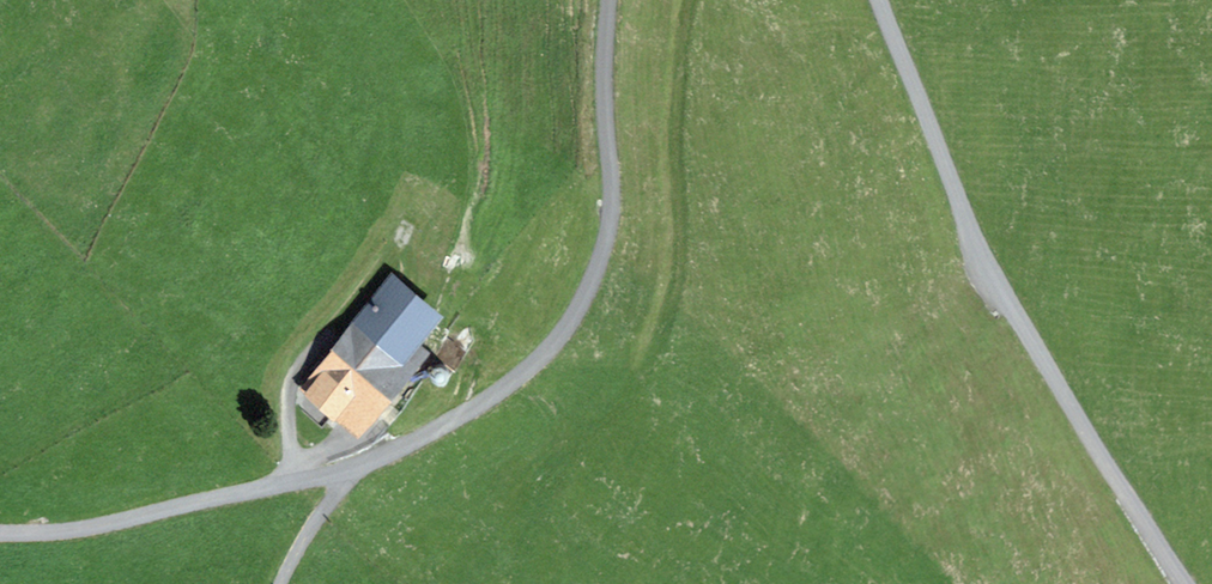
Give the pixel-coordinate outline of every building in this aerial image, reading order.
[(325,434),(335,420),(357,434),(416,346),(361,311),(303,399),(315,407),(305,422),(325,434)]
